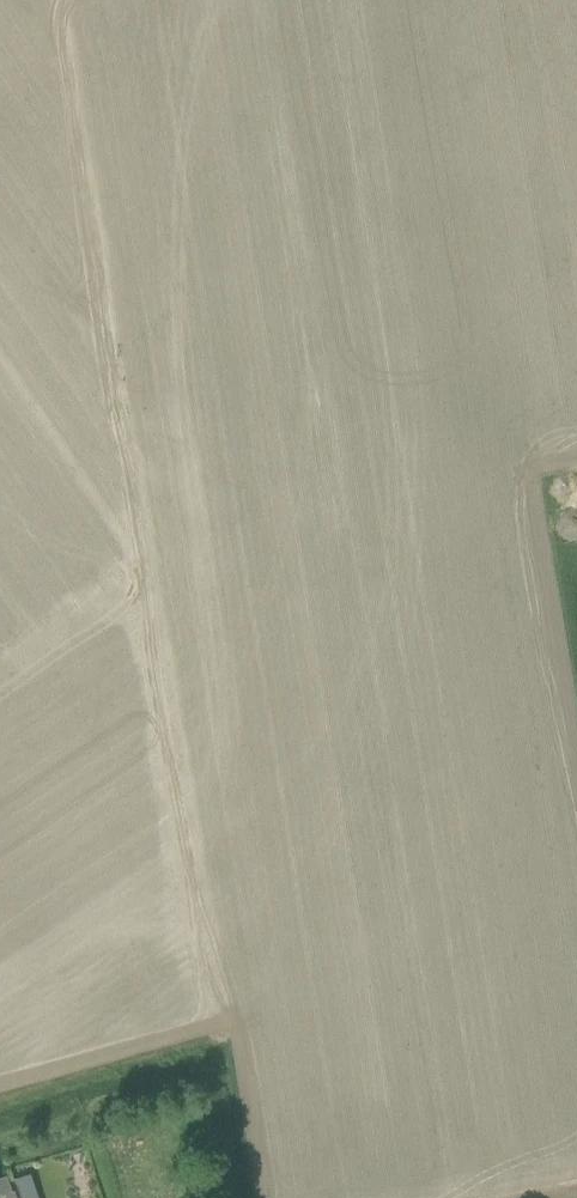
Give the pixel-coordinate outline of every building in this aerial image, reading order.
[(4,1194),(12,1190),(7,1175),(0,1178),(0,1192),(4,1194)]
